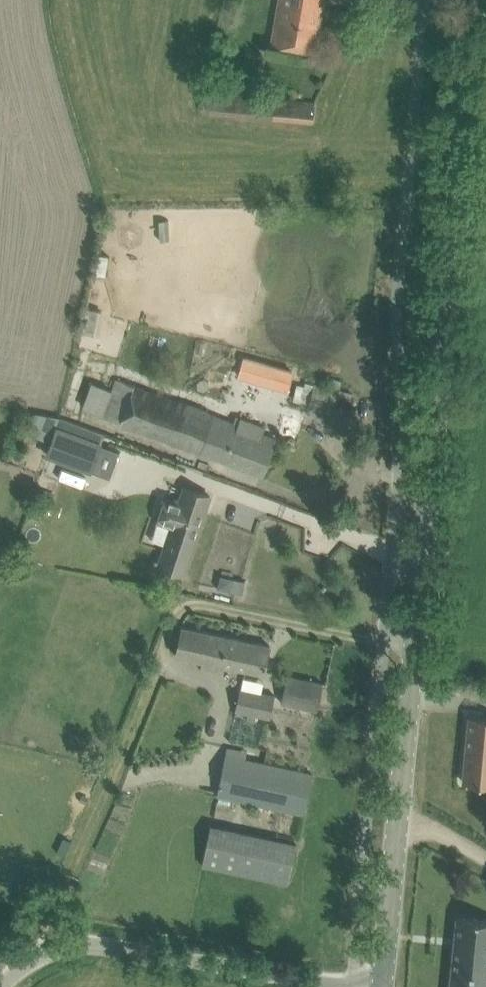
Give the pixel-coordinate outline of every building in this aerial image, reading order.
[(272,43),(314,51),(324,0),(280,0),(272,43)] [(205,87),(203,110),(313,121),(315,98),(205,87)] [(244,356),(238,376),(287,390),(293,370),(244,356)] [(298,384),(293,400),(309,404),(348,414),(352,394),(340,391),(343,380),(325,375),(323,386),(314,384),(305,381),(304,385),(298,384)] [(234,423),(133,386),(116,380),(113,389),(92,381),(83,408),(121,421),(120,423),(262,474),(276,438),(263,433),(265,427),(236,416),(234,423)] [(91,470),(101,444),(56,427),(47,453),(91,470)] [(158,521),(151,540),(166,545),(159,565),(165,567),(184,573),(210,496),(191,489),(185,487),(180,501),(166,496),(158,521)] [(182,626),(178,646),(176,655),(203,661),(202,667),(215,670),(216,664),(264,673),(270,645),(182,626)] [(288,675),(283,698),(321,706),(326,684),(288,675)] [(240,686),(235,711),(270,718),(274,693),(240,686)] [(463,781),(485,783),(485,716),(469,715),(463,781)] [(312,774),(293,770),(225,756),(217,795),(305,813),(312,774)] [(212,823),(202,865),(287,884),(297,842),(212,823)] [(450,986),(485,986),(485,919),(457,916),(450,986)]
